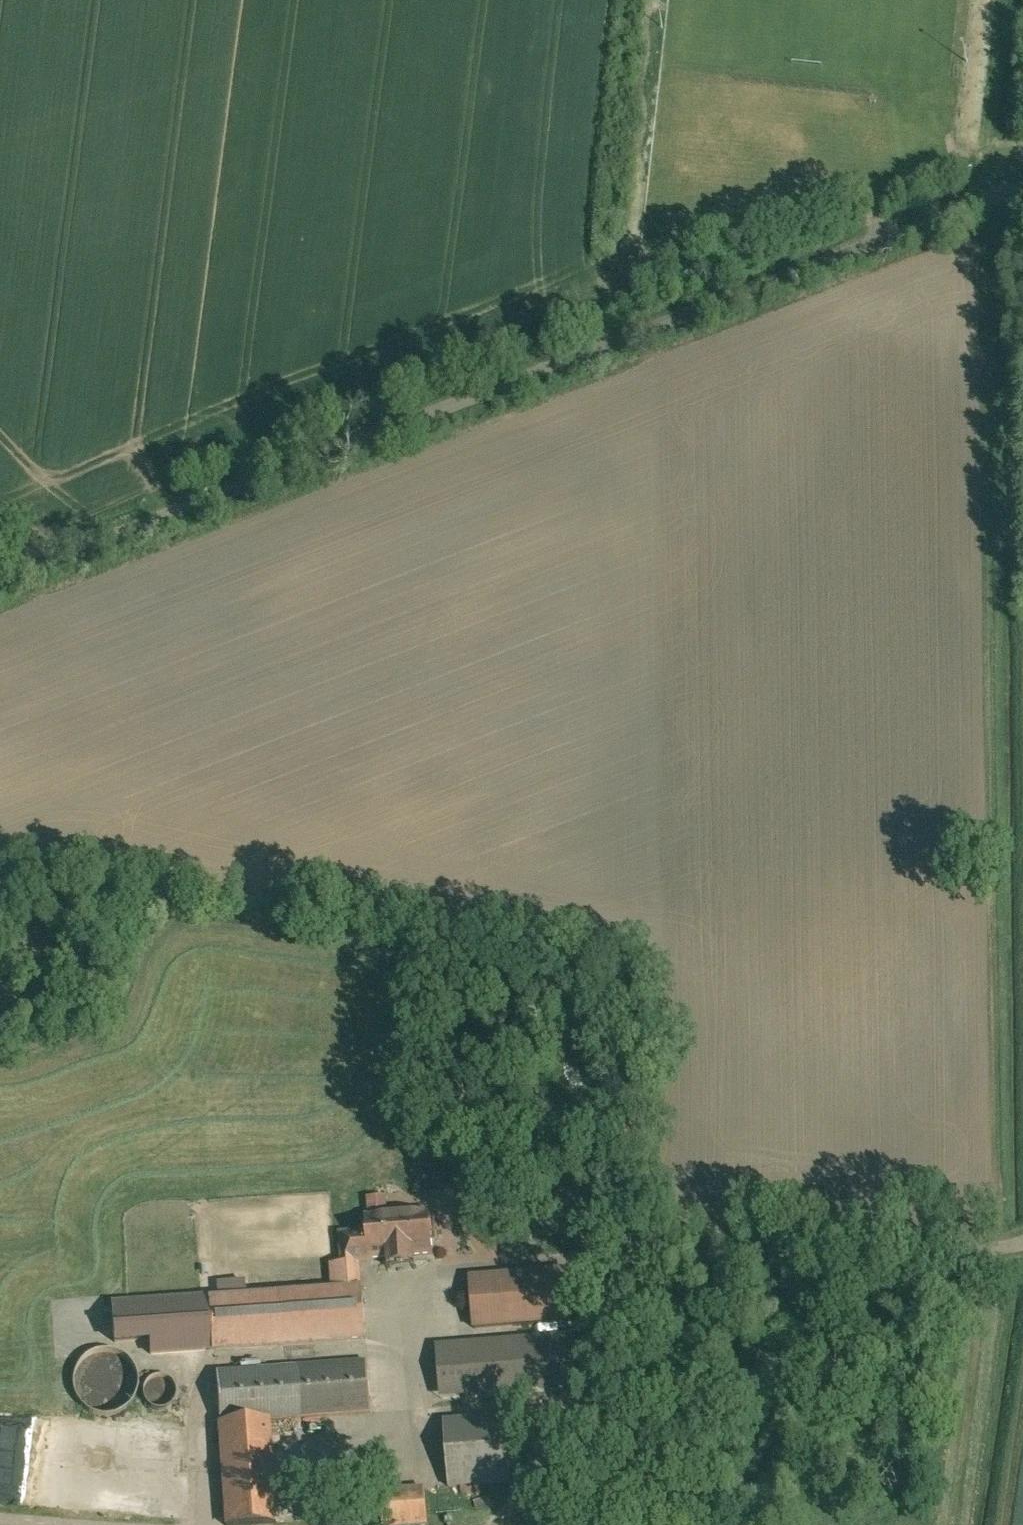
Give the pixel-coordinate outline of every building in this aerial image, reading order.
[(387,1213),(386,1197),(373,1198),(366,1198),(367,1216),(366,1216),(367,1230),(337,1234),(341,1265),(360,1262),(382,1259),(383,1269),(399,1268),(398,1257),(434,1251),(430,1221),(413,1223),(411,1210),(387,1213)] [(203,1299),(208,1354),(365,1342),(360,1262),(341,1265),(329,1266),(330,1289),(203,1299)] [(526,1303),(490,1306),(492,1336),(528,1334),(527,1311),(526,1303)] [(554,1338),(437,1347),(440,1398),(582,1388),(578,1337),(554,1338)] [(132,1369),(123,1359),(111,1353),(100,1352),(88,1356),(79,1363),(73,1374),(72,1386),(75,1398),(83,1408),(93,1413),(106,1415),(119,1411),(128,1404),(134,1392),(135,1381),(132,1369)] [(367,1363),(216,1373),(219,1423),(250,1421),(370,1413),(367,1363)] [(172,1385),(167,1380),(161,1376),(155,1376),(149,1378),(144,1382),(141,1387),(140,1394),(142,1400),(146,1405),(151,1408),(158,1409),(165,1407),(170,1403),(173,1397),(173,1391),(172,1385)] [(511,1418),(443,1422),(447,1480),(501,1476),(514,1475),(511,1418)] [(250,1421),(219,1423),(213,1423),(220,1524),(236,1524),(257,1524),(250,1421)] [(426,1488),(374,1490),(376,1524),(428,1524),(426,1488)]
